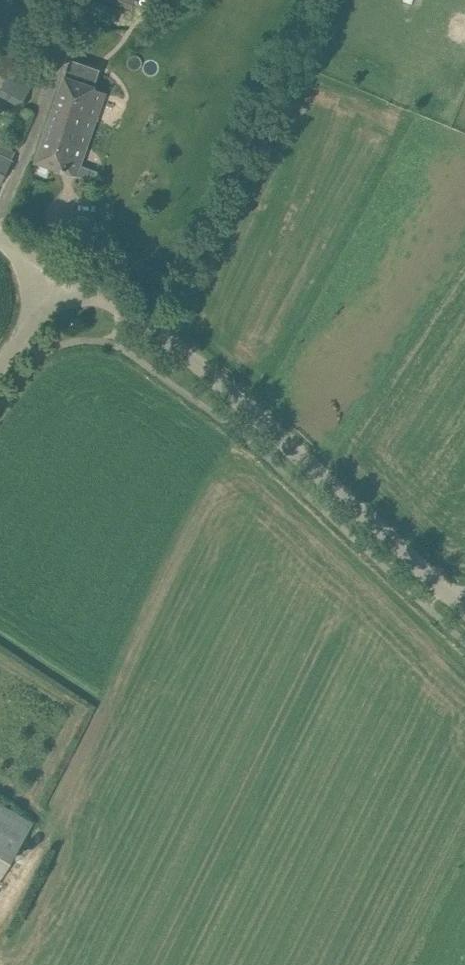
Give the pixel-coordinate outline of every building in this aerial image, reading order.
[(162,2),(177,8),(181,9),(184,0),(163,0),(162,2)] [(29,84),(5,73),(0,85),(0,96),(19,105),(29,84)] [(63,75),(34,162),(76,176),(105,92),(93,88),(94,86),(63,75)] [(0,143),(0,179),(15,151),(0,143)] [(31,824),(0,806),(0,877),(31,824)]
